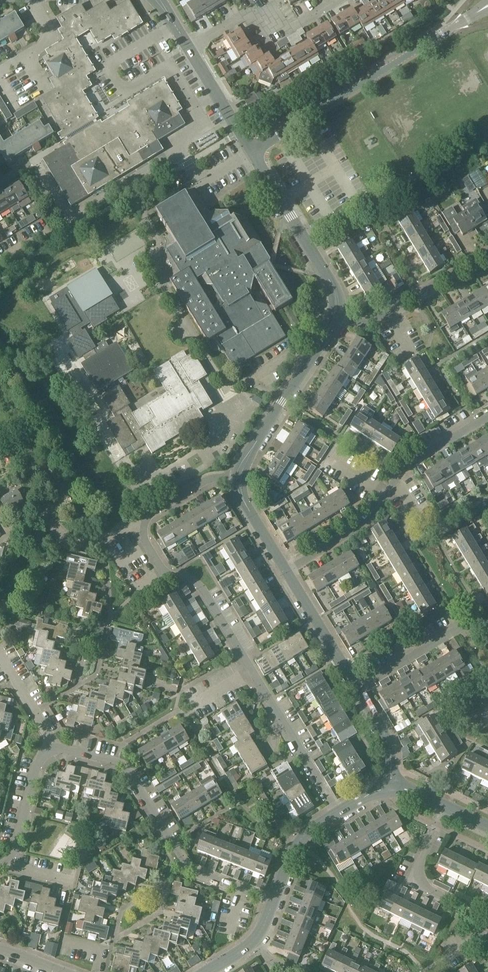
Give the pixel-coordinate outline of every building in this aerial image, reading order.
[(57,19),(68,38),(92,24),(100,38),(114,29),(117,34),(141,20),(129,0),(110,12),(105,2),(86,14),(81,4),(57,19)] [(197,0),(195,0),(182,7),(192,23),(206,15),(197,0)] [(216,8),(211,0),(197,0),(206,15),(216,8)] [(216,8),(227,2),(226,0),(211,0),(216,8)] [(375,2),(384,16),(395,10),(389,0),(378,0),(375,2)] [(395,10),(405,4),(403,2),(402,0),(389,0),(395,10)] [(375,2),(365,8),(374,22),(384,16),(375,2)] [(365,8),(355,14),(361,24),(360,24),(363,29),(374,22),(365,8)] [(352,9),(341,15),(350,30),(360,24),(361,24),(355,14),(352,9)] [(8,39),(11,44),(18,40),(15,35),(25,29),(15,14),(7,19),(0,23),(0,44),(8,39)] [(338,32),(340,36),(350,30),(341,15),(331,21),(338,32)] [(327,24),(317,30),(326,45),(336,39),(327,24)] [(240,29),(240,30),(237,26),(228,31),(223,35),(231,49),(247,40),(240,29)] [(301,29),(296,32),(299,37),(304,34),(301,29)] [(326,45),(317,30),(306,36),(309,41),(310,41),(315,51),(316,51),(326,45)] [(286,38),(281,41),(285,46),(290,43),(286,38)] [(357,41),(360,46),(365,43),(362,38),(357,41)] [(253,50),(247,40),(231,49),(238,60),(243,57),(243,56),(253,50)] [(285,46),(281,41),(276,44),(279,49),(285,46)] [(315,51),(310,41),(309,41),(299,48),(308,62),(319,56),(316,51),(315,51)] [(350,53),(355,49),(360,46),(357,41),(352,44),(347,47),(350,53)] [(55,89),(42,98),(47,107),(62,132),(64,136),(66,139),(95,121),(93,118),(76,90),(84,85),(79,76),(85,72),(86,66),(75,48),(66,45),(48,56),(43,59),(54,77),(50,80),(53,86),(55,89)] [(258,47),(253,50),(243,56),(243,57),(249,67),(265,57),(264,57),(258,47)] [(308,62),(299,48),(289,54),(298,68),(308,62)] [(214,60),(225,53),(222,49),(212,55),(214,60)] [(332,56),(336,61),(341,58),(338,53),(332,56)] [(265,57),(249,67),(258,81),(260,74),(266,71),(275,65),(275,64),(269,54),(264,57),(265,57)] [(298,68),(289,54),(278,60),(280,62),(287,73),(286,73),(287,75),(298,68)] [(226,60),(223,62),(217,65),(220,70),(226,67),(229,65),(226,60)] [(272,81),(277,78),(280,83),(289,78),(287,75),(286,73),(287,73),(280,62),(275,64),(275,65),(266,71),(260,74),(258,81),(259,80),(271,84),(272,81)] [(226,67),(220,70),(223,76),(229,72),(226,67)] [(296,90),(293,83),(289,85),(287,90),(290,94),(296,90)] [(113,117),(70,144),(43,160),(72,207),(154,157),(149,148),(186,125),(180,116),(177,110),(166,93),(156,91),(134,105),(137,109),(119,120),(114,118),(113,117)] [(254,92),(243,99),(247,104),(257,98),(256,95),(254,92)] [(257,98),(247,104),(250,110),(261,103),(265,101),(260,92),(256,95),(257,98)] [(0,97),(0,110),(6,120),(12,117),(0,97)] [(14,115),(17,120),(38,108),(34,102),(14,115)] [(3,157),(10,168),(18,162),(15,158),(32,148),(35,152),(42,148),(39,144),(54,135),(44,119),(32,127),(27,130),(17,136),(16,133),(12,135),(14,138),(4,144),(0,136),(0,156),(3,157)] [(23,181),(11,189),(22,208),(31,202),(34,200),(31,195),(28,197),(26,193),(29,191),(23,181)] [(11,189),(1,195),(10,209),(19,203),(22,208),(11,189)] [(206,206),(205,205),(203,206),(194,191),(196,189),(195,189),(161,210),(156,212),(160,218),(161,220),(165,226),(167,230),(171,236),(168,238),(165,233),(164,232),(164,233),(167,238),(169,241),(170,243),(173,247),(166,251),(163,264),(167,270),(172,277),(173,280),(171,281),(208,342),(213,350),(225,353),(230,361),(235,369),(237,367),(286,338),(271,313),(275,311),(276,312),(282,309),(285,307),(291,303),(293,302),(272,267),(271,266),(271,265),(269,263),(270,263),(271,260),(252,229),(246,220),(234,217),(233,217),(231,219),(228,214),(227,214),(224,213),(214,210),(210,213),(208,210),(206,206)] [(1,195),(0,195),(0,213),(0,214),(10,209),(1,195)] [(434,207),(430,199),(425,201),(427,203),(424,205),(427,210),(430,209),(434,207)] [(487,222),(487,224),(487,213),(483,216),(480,210),(481,207),(477,200),(463,209),(466,213),(465,214),(475,229),(487,222)] [(475,229),(465,214),(458,218),(452,208),(442,214),(450,226),(455,223),(463,236),(475,229)] [(405,234),(420,225),(413,214),(398,223),(405,234)] [(441,226),(445,223),(440,216),(436,218),(441,226)] [(449,231),(445,223),(441,226),(445,233),(449,231)] [(426,235),(420,225),(405,234),(411,244),(426,235)] [(426,235),(411,244),(417,254),(432,245),(426,235)] [(362,240),(360,236),(338,250),(344,261),(359,251),(359,250),(355,244),(362,240)] [(453,246),(457,244),(453,236),(448,239),(453,246)] [(462,251),(457,244),(453,246),(457,254),(462,251)] [(439,255),(432,245),(417,254),(424,264),(439,255)] [(359,251),(344,261),(350,271),(366,261),(365,261),(361,254),(368,250),(366,246),(359,250),(359,251)] [(445,266),(439,255),(424,264),(430,275),(445,266)] [(372,256),(365,261),(366,261),(350,271),(357,281),(372,272),(372,271),(368,264),(374,260),(372,256)] [(372,272),(357,281),(363,291),(378,282),(377,281),(374,275),(381,271),(378,267),(372,271),(372,272)] [(59,293),(50,299),(53,304),(51,305),(68,332),(70,331),(74,338),(68,341),(79,359),(83,356),(87,362),(97,356),(94,350),(96,348),(88,335),(86,331),(83,332),(81,329),(90,324),(93,328),(106,320),(107,320),(106,319),(106,318),(118,310),(119,309),(112,298),(111,297),(112,296),(111,295),(109,296),(106,292),(108,290),(96,270),(68,287),(59,293)] [(391,274),(395,281),(400,278),(396,271),(391,274)] [(384,277),(377,281),(378,282),(363,291),(369,302),(385,293),(380,285),(387,281),(384,277)] [(473,296),(482,311),(487,307),(487,297),(483,290),(473,296)] [(482,311),(473,296),(463,302),(472,317),(482,311)] [(463,302),(452,308),(461,323),(472,317),(463,302)] [(461,323),(452,308),(441,315),(451,330),(452,333),(459,329),(457,326),(461,323)] [(483,335),(481,331),(473,336),(475,340),(483,335)] [(350,349),(365,358),(372,348),(357,338),(350,349)] [(456,346),(458,350),(466,346),(463,342),(456,346)] [(87,362),(83,365),(99,391),(103,389),(114,382),(133,371),(117,344),(97,356),(87,362)] [(350,349),(343,359),(358,368),(365,358),(350,349)] [(107,395),(103,397),(114,415),(116,414),(118,417),(116,419),(107,424),(107,425),(123,451),(126,456),(132,453),(135,451),(146,444),(153,454),(166,446),(164,443),(203,419),(200,414),(199,411),(202,409),(203,410),(204,412),(204,411),(204,410),(210,406),(201,390),(202,389),(203,389),(199,382),(199,381),(206,377),(192,354),(187,358),(185,354),(184,352),(176,357),(173,358),(172,359),(173,360),(154,372),(167,394),(148,405),(133,414),(128,406),(131,405),(120,387),(117,388),(114,382),(103,389),(107,395)] [(469,360),(472,364),(479,359),(477,355),(469,360)] [(383,366),(384,364),(387,358),(383,356),(380,362),(379,363),(383,366)] [(358,368),(343,359),(337,368),(337,369),(350,378),(351,379),(358,368)] [(410,379),(425,369),(419,359),(404,368),(410,379)] [(472,364),(469,360),(461,364),(464,368),(472,364)] [(337,369),(337,368),(335,367),(328,378),(343,388),(349,378),(350,378),(337,369)] [(375,369),(373,372),(370,377),(374,379),(377,374),(379,371),(375,369)] [(410,379),(416,389),(431,380),(425,369),(410,379)] [(478,375),(487,390),(487,389),(487,369),(478,375)] [(487,390),(478,375),(467,381),(476,396),(487,390)] [(374,379),(370,377),(366,384),(370,386),(374,379)] [(328,378),(322,388),(336,398),(343,388),(328,378)] [(392,390),(396,387),(391,379),(387,382),(392,390)] [(416,389),(423,399),(438,390),(431,380),(416,389)] [(387,395),(391,393),(386,385),(382,388),(387,395)] [(400,395),(396,387),(392,390),(396,397),(400,395)] [(322,388),(315,398),(330,408),(336,398),(322,388)] [(357,397),(361,399),(366,392),(362,389),(357,397)] [(423,399),(429,409),(444,400),(438,390),(423,399)] [(395,401),(391,393),(387,395),(391,403),(395,401)] [(361,399),(357,397),(352,404),(356,407),(361,399)] [(330,408),(315,398),(308,408),(323,418),(330,408)] [(404,410),(408,408),(404,400),(400,402),(404,410)] [(444,400),(429,409),(435,420),(450,411),(444,400)] [(401,418),(405,416),(400,408),(396,411),(401,418)] [(408,408),(404,410),(409,418),(413,415),(408,408)] [(349,410),(344,417),(348,420),(352,412),(349,410)] [(361,435),(371,420),(360,413),(351,428),(361,435)] [(409,424),(405,416),(401,418),(405,426),(409,424)] [(348,420),(344,417),(339,424),(343,427),(348,420)] [(381,426),(371,420),(361,435),(371,441),(381,426)] [(425,431),(419,420),(413,424),(419,435),(425,431)] [(298,424),(292,434),(307,444),(314,434),(298,424)] [(391,433),(381,426),(371,441),(381,448),(391,433)] [(401,440),(391,433),(381,448),(392,455),(401,440)] [(307,444),(292,434),(285,444),(300,454),(307,444)] [(477,443),(486,459),(487,458),(487,457),(487,438),(487,437),(477,443)] [(477,464),(479,469),(483,466),(484,468),(487,467),(487,460),(487,458),(486,459),(477,443),(466,450),(475,465),(477,464)] [(300,454),(285,444),(278,454),(294,464),(300,454)] [(325,446),(320,453),(325,456),(329,448),(325,446)] [(466,450),(456,456),(465,471),(466,470),(472,467),(477,474),(481,471),(477,464),(475,465),(466,450)] [(325,456),(320,453),(315,460),(320,463),(325,456)] [(55,463),(49,454),(37,461),(43,470),(55,463)] [(278,454),(272,464),(287,474),(294,464),(278,454)] [(456,456),(446,462),(455,477),(456,476),(463,472),(467,480),(470,478),(466,470),(465,471),(456,456)] [(455,477),(446,462),(435,468),(445,483),(446,483),(452,479),(456,486),(460,484),(456,476),(455,477)] [(287,474),(272,464),(265,475),(280,485),(287,474)] [(308,471),(307,473),(311,475),(316,468),(312,465),(308,471)] [(445,483),(435,468),(425,474),(434,490),(442,485),(446,492),(450,490),(446,483),(445,483)] [(313,478),(317,481),(321,474),(317,471),(313,478)] [(311,475),(307,473),(302,480),(307,483),(311,475)] [(16,480),(12,474),(7,477),(10,483),(16,480)] [(47,475),(42,478),(48,487),(53,484),(47,475)] [(259,483),(258,484),(261,486),(263,487),(267,480),(262,478),(259,483)] [(317,481),(313,478),(308,486),(312,489),(317,481)] [(477,484),(480,489),(487,484),(485,480),(477,484)] [(299,487),(297,483),(289,488),(291,492),(299,487)] [(298,491),(301,495),(308,490),(306,486),(298,491)] [(267,496),(267,497),(268,497),(275,501),(279,495),(271,490),(267,496)] [(24,503),(17,491),(1,500),(7,512),(24,503)] [(301,495),(298,491),(291,496),(293,500),(301,495)] [(341,491),(331,497),(340,512),(350,505),(341,491)] [(220,496),(210,502),(221,521),(226,518),(224,514),(229,511),(220,496)] [(331,497),(320,503),(329,518),(340,512),(331,497)] [(286,499),(278,504),(281,508),(288,504),(286,499)] [(210,502),(199,509),(208,524),(218,518),(220,522),(221,521),(210,502)] [(320,503),(310,509),(319,524),(329,518),(320,503)] [(281,508),(278,504),(270,509),(273,513),(281,508)] [(208,524),(199,509),(189,515),(198,530),(208,524)] [(310,509),(300,516),(309,531),(319,524),(310,509)] [(198,530),(189,515),(179,521),(188,536),(198,530)] [(300,516),(289,522),(299,537),(309,531),(300,516)] [(188,536),(179,521),(169,527),(178,542),(188,536)] [(299,537),(289,522),(279,528),(288,543),(299,537)] [(378,542),(393,533),(387,522),(372,531),(378,542)] [(474,540),(473,540),(470,534),(477,529),(475,525),(452,539),(459,549),(474,540)] [(161,540),(157,542),(163,551),(166,549),(167,549),(175,544),(177,546),(179,545),(177,543),(178,542),(169,527),(157,534),(161,540)] [(230,536),(228,532),(219,538),(221,542),(230,536)] [(400,543),(393,533),(378,542),(384,552),(400,543)] [(481,535),(473,540),(474,540),(459,549),(465,560),(480,551),(480,550),(476,544),(483,539),(481,535)] [(229,558),(244,549),(238,538),(223,548),(229,558)] [(215,540),(207,544),(209,549),(217,544),(215,540)] [(359,553),(363,551),(359,543),(355,546),(359,553)] [(406,553),(400,543),(384,552),(390,563),(406,553)] [(209,549),(207,544),(199,549),(202,553),(209,549)] [(465,560),(471,570),(486,561),(486,560),(482,554),(487,550),(487,547),(487,545),(480,550),(480,551),(465,560)] [(251,559),(244,549),(229,558),(236,569),(251,559)] [(79,567),(77,575),(85,577),(87,569),(95,572),(98,559),(90,558),(90,561),(85,560),(87,554),(74,551),(72,557),(68,556),(66,564),(70,565),(79,567)] [(363,551),(359,553),(364,561),(368,559),(363,551)] [(340,559),(349,574),(360,567),(350,552),(340,559)] [(406,553),(390,563),(397,573),(412,564),(406,553)] [(189,561),(187,557),(178,562),(181,566),(189,561)] [(251,559),(236,569),(242,579),(257,570),(251,559)] [(352,578),(349,574),(340,559),(330,565),(339,580),(342,585),(352,578)] [(486,560),(486,561),(471,570),(478,580),(487,574),(487,559),(486,560)] [(372,574),(376,571),(371,564),(367,566),(372,574)] [(418,574),(412,564),(397,573),(403,583),(418,574)] [(79,567),(70,565),(66,581),(74,583),(75,583),(83,585),(83,584),(85,577),(77,575),(79,567)] [(330,565),(320,571),(329,586),(339,580),(330,565)] [(220,576),(214,567),(210,570),(216,579),(220,576)] [(257,570),(242,579),(248,590),(263,581),(257,570)] [(329,586),(320,571),(309,578),(318,593),(329,586)] [(376,571),(372,574),(377,581),(381,579),(376,571)] [(424,584),(418,574),(403,583),(409,593),(424,584)] [(478,580),(484,590),(487,588),(487,574),(478,580)] [(74,583),(66,581),(65,588),(70,589),(68,590),(67,595),(68,597),(70,598),(78,600),(79,601),(81,593),(89,595),(89,594),(91,586),(83,584),(83,585),(75,583),(74,583)] [(263,581),(248,590),(254,600),(270,591),(263,581)] [(224,591),(227,589),(223,582),(219,584),(224,591)] [(183,604),(179,598),(181,597),(182,598),(191,593),(186,583),(174,591),(176,594),(162,603),(168,614),(183,604)] [(357,588),(360,592),(367,587),(365,583),(357,588)] [(380,586),(380,588),(384,594),(388,592),(384,585),(384,584),(380,586)] [(431,594),(424,584),(409,593),(415,604),(431,594)] [(360,592),(357,588),(350,593),(352,597),(360,592)] [(232,596),(227,589),(224,591),(228,599),(232,596)] [(369,590),(361,595),(364,598),(371,594),(369,590)] [(270,591),(254,600),(261,611),(276,601),(270,591)] [(388,601),(389,602),(393,599),(392,598),(388,592),(384,594),(388,601)] [(79,601),(78,600),(76,608),(84,610),(85,610),(87,602),(95,604),(97,596),(89,594),(89,595),(81,593),(79,601)] [(437,605),(431,594),(415,604),(422,614),(428,610),(433,608),(437,605)] [(364,598),(361,595),(354,599),(356,603),(364,598)] [(344,596),(337,601),(340,605),(347,600),(344,596)] [(194,598),(183,604),(168,614),(175,624),(190,615),(189,614),(185,608),(196,602),(194,598)] [(282,612),(276,601),(261,611),(267,621),(282,612)] [(340,605),(337,601),(330,605),(332,609),(340,605)] [(85,610),(84,610),(82,618),(91,620),(93,612),(101,614),(103,606),(95,604),(87,602),(85,610)] [(349,603),(341,607),(344,611),(351,607),(349,603)] [(373,613),(382,628),(393,621),(383,606),(373,613)] [(344,611),(341,607),(334,612),(337,616),(344,611)] [(200,608),(189,614),(190,615),(175,624),(181,634),(196,625),(192,618),(202,612),(200,608)] [(239,609),(236,611),(240,619),(244,617),(239,609)] [(282,612),(267,621),(273,631),(288,622),(282,612)] [(405,620),(405,618),(401,612),(397,615),(401,621),(401,622),(405,620)] [(373,613),(363,619),(372,634),(382,628),(373,613)] [(206,618),(196,625),(181,634),(187,645),(202,636),(202,635),(198,629),(209,622),(206,618)] [(31,624),(31,626),(30,630),(35,631),(36,631),(48,634),(47,642),(55,644),(57,636),(65,638),(68,626),(60,624),(59,628),(42,624),(43,620),(38,619),(36,625),(35,625),(31,624)] [(363,619),(352,625),(361,640),(372,634),(363,619)] [(248,632),(252,630),(248,623),(244,625),(248,632)] [(361,640),(352,625),(342,631),(342,632),(342,633),(351,647),(361,640)] [(128,644),(137,646),(138,642),(139,642),(142,641),(143,640),(144,635),(115,627),(112,640),(120,642),(118,649),(127,651),(128,644)] [(213,629),(202,635),(202,636),(187,645),(193,655),(208,646),(208,645),(204,639),(215,632),(213,629)] [(256,637),(252,630),(248,632),(253,640),(256,637)] [(47,642),(48,634),(36,631),(32,647),(36,647),(36,648),(38,649),(44,650),(44,649),(53,652),(53,651),(55,644),(47,642)] [(293,638),(302,654),(310,649),(301,634),(293,638)] [(293,638),(285,643),(295,659),(302,654),(293,638)] [(219,639),(208,645),(208,646),(193,655),(200,665),(215,656),(210,649),(221,643),(219,639)] [(295,659),(285,643),(278,647),(288,663),(295,659)] [(127,651),(118,649),(116,657),(124,660),(124,659),(133,661),(135,653),(137,646),(128,644),(127,651)] [(288,663),(278,647),(271,652),(280,667),(288,663)] [(38,649),(37,655),(42,656),(39,666),(47,668),(48,668),(50,659),(59,661),(61,653),(53,651),(53,652),(44,649),(44,650),(38,649)] [(446,656),(445,657),(455,673),(456,673),(460,670),(466,666),(470,664),(464,653),(460,656),(459,656),(455,651),(450,654),(446,656)] [(271,652),(263,656),(273,672),(280,667),(271,652)] [(124,660),(122,667),(127,669),(129,669),(138,672),(138,671),(142,655),(135,653),(133,661),(124,659),(124,660)] [(273,672),(263,656),(256,661),(265,677),(273,672)] [(436,662),(446,679),(455,673),(445,657),(436,662)] [(65,672),(65,671),(67,663),(59,661),(50,659),(48,668),(47,668),(45,675),(50,677),(50,676),(53,677),(54,677),(56,669),(65,672)] [(427,667),(437,684),(446,679),(436,662),(427,667)] [(417,673),(426,689),(427,690),(437,684),(427,667),(419,672),(417,673)] [(65,671),(65,672),(56,669),(54,677),(53,677),(50,676),(50,677),(48,684),(51,684),(51,685),(60,687),(60,686),(67,687),(69,681),(70,682),(72,673),(65,671)] [(129,669),(128,676),(127,677),(137,679),(135,687),(143,689),(147,673),(138,671),(138,672),(129,669)] [(311,692),(327,683),(322,675),(323,675),(322,673),(321,671),(311,678),(305,681),(306,685),(307,684),(311,692)] [(408,677),(407,677),(408,678),(417,694),(418,694),(426,689),(417,673),(416,672),(408,677)] [(399,682),(398,683),(408,700),(409,699),(417,694),(408,678),(407,677),(405,673),(400,676),(402,680),(399,682)] [(120,674),(118,682),(118,683),(127,685),(125,693),(130,695),(133,695),(135,687),(137,679),(127,677),(128,676),(120,674)] [(110,680),(108,688),(108,689),(117,691),(116,699),(123,701),(125,705),(128,703),(130,695),(125,693),(127,685),(118,683),(118,682),(110,680)] [(332,690),(327,683),(311,692),(316,700),(332,690)] [(389,688),(399,705),(408,700),(398,683),(389,688)] [(384,691),(379,694),(382,699),(389,710),(389,711),(399,705),(389,688),(386,685),(383,687),(382,687),(381,688),(384,691)] [(101,686),(99,694),(99,695),(108,697),(106,705),(114,707),(116,699),(117,691),(108,689),(108,688),(101,686)] [(336,698),(332,690),(316,700),(321,707),(336,698)] [(91,692),(89,700),(89,701),(97,702),(95,711),(96,711),(104,713),(106,705),(108,697),(99,695),(99,694),(91,692)] [(6,706),(8,699),(0,696),(0,705),(6,706)] [(89,701),(89,700),(82,698),(80,706),(88,708),(86,716),(94,718),(96,711),(95,711),(97,702),(89,701)] [(340,705),(336,698),(321,707),(325,715),(340,705)] [(226,720),(242,711),(237,703),(221,713),(226,720)] [(345,712),(340,705),(325,715),(329,722),(345,712)] [(88,708),(80,706),(78,713),(70,711),(66,724),(74,726),(75,722),(92,726),(94,718),(86,716),(88,708)] [(246,718),(242,711),(226,720),(231,728),(246,718)] [(345,712),(329,722),(334,729),(349,720),(345,712)] [(1,730),(8,732),(9,732),(13,715),(5,713),(2,722),(0,722),(0,730),(1,730)] [(419,726),(413,729),(419,739),(420,738),(425,735),(445,723),(449,720),(447,716),(438,721),(435,716),(431,719),(428,715),(417,722),(419,726)] [(251,726),(246,718),(231,728),(235,735),(251,726)] [(349,720),(334,729),(338,737),(354,727),(349,720)] [(425,735),(420,738),(426,748),(431,745),(447,735),(444,730),(448,728),(449,727),(450,728),(452,727),(451,726),(452,725),(449,720),(445,723),(425,735)] [(107,735),(110,733),(114,730),(111,725),(104,729),(107,735)] [(170,732),(179,747),(190,740),(181,725),(170,732)] [(230,738),(234,745),(239,742),(249,736),(251,735),(255,733),(251,726),(235,735),(230,738)] [(358,735),(354,727),(338,737),(342,744),(348,740),(349,741),(358,735)] [(216,735),(212,729),(208,732),(211,738),(216,735)] [(179,747),(170,732),(159,738),(168,753),(179,747)] [(22,744),(23,737),(16,735),(14,743),(22,745),(22,744)] [(447,735),(431,745),(436,754),(453,744),(447,735)] [(249,736),(239,742),(234,745),(239,753),(254,744),(249,736)] [(159,738),(149,744),(158,759),(168,753),(159,738)] [(342,744),(333,749),(338,757),(353,748),(349,741),(348,740),(342,744)] [(453,744),(436,754),(442,764),(458,754),(455,748),(459,746),(456,742),(453,744)] [(158,759),(149,744),(138,751),(147,766),(158,759)] [(259,752),(254,744),(239,753),(244,761),(259,752)] [(331,750),(327,744),(323,746),(319,749),(323,755),(331,750)] [(358,755),(353,748),(338,757),(342,764),(358,755)] [(259,752),(244,761),(248,768),(263,759),(259,752)] [(473,775),(481,759),(471,754),(463,770),(473,775)] [(362,762),(358,755),(342,764),(347,772),(362,762)] [(188,762),(190,766),(197,761),(195,758),(195,757),(188,762)] [(268,766),(263,759),(248,768),(253,775),(268,766)] [(481,759),(473,775),(482,780),(487,768),(487,762),(481,759)] [(190,766),(188,762),(180,767),(182,771),(190,766)] [(367,770),(362,762),(347,772),(354,785),(365,779),(363,776),(361,773),(366,770),(367,770)] [(277,780),(293,771),(288,763),(272,772),(277,780)] [(192,768),(194,772),(201,768),(199,764),(192,768)] [(68,766),(66,774),(66,775),(64,783),(72,785),(68,799),(69,799),(71,792),(78,793),(82,779),(79,778),(82,767),(76,766),(76,768),(68,766)] [(88,769),(82,767),(79,778),(82,779),(78,793),(78,794),(80,786),(87,787),(86,789),(94,791),(94,790),(102,792),(105,784),(107,776),(99,774),(99,771),(94,770),(91,781),(85,780),(88,769)] [(194,772),(192,768),(184,773),(186,777),(194,772)] [(94,770),(88,769),(85,780),(91,781),(94,770)] [(234,776),(237,774),(236,772),(234,769),(230,771),(226,773),(230,779),(234,776)] [(167,774),(167,775),(169,778),(177,774),(175,770),(167,774)] [(293,771),(277,780),(281,788),(297,778),(293,771)] [(57,772),(55,780),(56,781),(54,789),(62,791),(60,797),(68,799),(72,785),(64,783),(66,775),(66,774),(57,772)] [(162,783),(169,778),(167,775),(167,774),(159,779),(162,783)] [(171,781),(174,785),(178,782),(181,780),(179,777),(179,776),(171,781)] [(222,795),(213,780),(211,776),(200,783),(202,786),(211,801),(222,795)] [(52,797),(60,799),(60,797),(62,791),(54,789),(56,781),(55,780),(50,779),(48,778),(43,795),(42,801),(50,803),(52,797)] [(302,785),(297,778),(281,788),(286,795),(302,785)] [(338,784),(335,779),(331,781),(327,783),(330,789),(331,788),(338,784)] [(166,790),(174,785),(171,781),(163,786),(166,790)] [(94,790),(94,791),(92,799),(100,801),(100,800),(108,802),(111,794),(113,786),(105,784),(102,792),(94,790)] [(306,793),(302,785),(286,795),(290,803),(306,793)] [(202,786),(192,793),(201,807),(211,801),(202,786)] [(262,789),(258,792),(262,798),(266,795),(262,789)] [(201,807),(192,793),(182,799),(191,813),(201,807)] [(306,793),(290,803),(295,810),(311,800),(306,793)] [(100,800),(100,801),(98,809),(105,810),(106,809),(114,811),(116,804),(117,804),(119,796),(111,794),(108,802),(100,800)] [(174,798),(177,802),(171,805),(180,820),(191,813),(182,799),(181,799),(179,795),(174,798)] [(311,800),(295,810),(299,817),(315,807),(311,800)] [(106,809),(105,810),(104,818),(112,820),(120,822),(122,813),(123,813),(124,806),(117,804),(116,804),(114,811),(106,809)] [(380,806),(376,808),(383,819),(392,833),(402,827),(394,812),(387,817),(380,806)] [(370,812),(366,814),(372,825),(373,825),(382,840),(392,833),(383,819),(376,808),(383,819),(376,823),(370,812)] [(63,820),(64,812),(57,811),(56,819),(63,820)] [(67,813),(65,821),(72,822),(73,814),(67,813)] [(112,820),(110,828),(126,832),(130,815),(123,813),(122,813),(120,822),(112,820)] [(372,825),(366,829),(360,818),(356,820),(363,831),(371,846),(382,840),(373,825),(372,825),(366,814),(372,825)] [(363,831),(362,831),(356,835),(349,824),(345,826),(352,837),(361,852),(371,846),(363,831)] [(98,835),(93,826),(88,829),(93,837),(98,835)] [(197,850),(209,855),(215,839),(216,835),(205,830),(203,834),(203,835),(198,833),(194,843),(199,845),(197,850)] [(352,837),(346,841),(339,830),(335,832),(342,843),(351,858),(361,852),(352,837)] [(342,843),(336,847),(334,845),(336,844),(331,835),(321,841),(321,842),(328,853),(337,867),(338,866),(340,865),(351,858),(342,843)] [(215,839),(209,855),(220,859),(226,843),(224,842),(215,839)] [(99,848),(101,853),(110,848),(107,843),(99,848)] [(226,843),(220,859),(231,864),(238,848),(226,843)] [(249,852),(238,848),(231,864),(242,868),(249,852)] [(144,849),(141,861),(142,861),(140,869),(147,871),(156,873),(160,857),(151,855),(152,851),(144,849)] [(450,871),(457,855),(446,850),(438,865),(450,871)] [(249,852),(242,868),(254,873),(260,856),(249,852)] [(468,861),(457,855),(450,871),(460,877),(468,861)] [(203,856),(200,865),(204,867),(208,858),(203,856)] [(271,861),(260,856),(254,873),(265,877),(271,861)] [(133,859),(131,867),(129,875),(138,878),(145,880),(147,871),(140,869),(142,861),(141,861),(133,859)] [(478,866),(468,861),(460,877),(471,882),(479,866),(478,866)] [(471,882),(472,879),(483,885),(487,875),(487,867),(480,863),(478,866),(479,866),(471,882)] [(123,865),(121,873),(122,873),(120,881),(128,883),(136,885),(138,878),(129,875),(131,867),(123,865)] [(113,871),(111,878),(112,879),(110,887),(119,889),(118,889),(126,891),(128,883),(120,881),(122,873),(121,873),(113,871)] [(104,877),(102,885),(100,893),(109,895),(117,897),(118,889),(119,889),(110,887),(112,879),(111,878),(104,877)] [(20,880),(19,883),(17,892),(23,893),(26,881),(20,880)] [(441,889),(443,884),(436,880),(433,885),(441,889)] [(11,881),(9,888),(9,889),(7,898),(15,900),(23,902),(30,904),(32,895),(29,894),(31,883),(26,881),(23,893),(17,892),(19,883),(11,881)] [(189,898),(197,900),(199,891),(182,887),(183,883),(175,881),(172,893),(180,895),(178,903),(187,905),(189,898)] [(102,885),(94,883),(88,882),(86,891),(92,893),(90,898),(90,899),(99,901),(107,903),(109,895),(100,893),(102,885)] [(398,884),(394,882),(390,890),(394,892),(398,884)] [(32,895),(30,904),(28,911),(36,913),(38,906),(38,905),(46,907),(48,899),(48,898),(50,891),(42,888),(41,897),(34,896),(37,884),(31,883),(29,894),(32,895)] [(305,894),(321,901),(326,889),(310,883),(307,890),(295,885),(294,890),(305,894)] [(43,886),(37,884),(34,896),(41,897),(42,888),(43,886)] [(451,888),(443,884),(441,889),(449,892),(451,888)] [(0,891),(0,904),(6,906),(13,908),(15,900),(7,898),(9,889),(9,888),(1,886),(0,891)] [(409,889),(404,887),(400,896),(405,898),(409,889)] [(420,894),(415,892),(411,901),(415,903),(420,894)] [(391,914),(399,898),(388,893),(380,909),(391,914)] [(305,894),(303,901),(291,897),(289,901),(301,905),(317,912),(321,901),(305,894)] [(473,899),(464,894),(462,899),(471,903),(473,899)] [(90,899),(90,898),(83,896),(79,913),(87,915),(89,907),(97,908),(97,907),(99,901),(90,899)] [(38,905),(38,906),(36,913),(44,915),(44,914),(52,916),(54,908),(55,908),(57,900),(48,898),(48,899),(46,907),(38,905)] [(187,905),(178,903),(176,911),(184,913),(185,913),(192,915),(194,907),(195,907),(197,900),(189,898),(187,905)] [(399,898),(391,914),(402,920),(409,903),(399,898)] [(430,900),(426,898),(422,906),(426,908),(430,900)] [(485,910),(487,905),(479,901),(476,906),(485,910)] [(420,909),(409,903),(402,920),(412,925),(420,909)] [(441,905),(437,903),(432,912),(437,914),(441,905)] [(301,905),(298,913),(287,908),(285,912),(296,917),(297,916),(313,923),(317,912),(301,905)] [(78,920),(78,921),(93,924),(95,916),(103,918),(105,909),(97,907),(97,908),(89,907),(87,915),(85,922),(78,920)] [(184,913),(183,920),(182,921),(197,925),(199,925),(203,909),(195,907),(194,907),(192,915),(185,913),(184,913)] [(44,914),(44,915),(42,923),(58,927),(62,910),(55,908),(54,908),(52,916),(44,914)] [(420,909),(412,925),(411,928),(421,933),(423,930),(431,914),(420,909)] [(431,914),(423,930),(434,936),(442,919),(431,914)] [(93,924),(78,921),(76,929),(83,930),(99,934),(98,938),(106,940),(110,927),(101,925),(103,918),(95,916),(93,924)] [(297,916),(296,917),(294,923),(282,919),(280,924),(292,928),(308,934),(313,923),(297,916)] [(179,937),(185,938),(187,939),(189,931),(195,932),(197,925),(182,921),(183,920),(174,918),(173,926),(172,927),(181,929),(179,937)] [(165,924),(163,932),(163,933),(171,934),(169,943),(177,945),(183,946),(185,938),(179,937),(181,929),(172,927),(173,926),(165,924)] [(389,935),(393,927),(386,924),(382,932),(389,935)] [(292,928),(290,935),(278,930),(276,935),(288,939),(304,945),(308,934),(292,928)] [(155,930),(154,938),(153,939),(161,941),(160,949),(165,950),(168,950),(169,943),(171,934),(163,933),(163,932),(155,930)] [(144,943),(143,944),(152,946),(149,955),(150,955),(158,957),(163,958),(165,950),(160,949),(161,941),(153,939),(154,938),(145,936),(144,943)] [(289,953),(287,960),(296,965),(297,965),(297,964),(300,956),(304,945),(288,939),(285,946),(274,942),(273,944),(272,946),(284,951),(289,953)] [(136,941),(134,949),(134,951),(142,953),(140,961),(141,961),(146,962),(148,963),(150,955),(149,955),(152,946),(143,944),(144,943),(136,941)] [(197,943),(192,946),(196,952),(201,949),(197,943)] [(341,956),(340,956),(334,953),(337,945),(333,943),(322,966),(333,971),(341,956)] [(351,961),(344,958),(344,957),(348,950),(346,950),(347,950),(346,949),(349,945),(346,943),(344,948),(340,955),(340,956),(341,956),(333,971),(346,971),(351,961)] [(138,968),(142,971),(143,971),(144,970),(145,966),(146,962),(141,961),(140,961),(142,953),(134,951),(134,949),(126,947),(124,955),(124,956),(133,958),(130,966),(131,967),(137,968),(138,968)] [(362,967),(362,966),(361,966),(355,963),(355,962),(356,960),(358,958),(358,957),(359,956),(359,954),(359,953),(360,951),(360,950),(360,949),(358,948),(355,953),(354,954),(351,961),(346,971),(359,971),(362,967)] [(137,968),(131,967),(130,966),(133,958),(124,956),(124,955),(116,953),(112,970),(121,971),(136,971),(137,968)] [(487,963),(484,958),(476,963),(479,967),(487,963)] [(373,971),(372,971),(366,968),(369,961),(365,959),(362,966),(362,967),(359,971),(373,971)]
